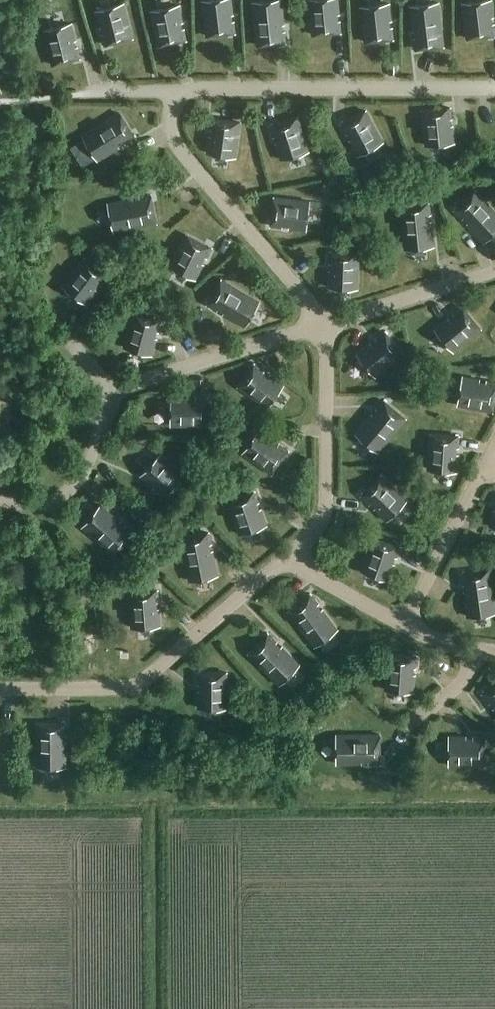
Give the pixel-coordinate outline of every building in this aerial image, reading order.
[(235,32),(234,21),(231,21),(231,15),(233,15),(232,0),(212,0),(205,1),(206,11),(204,12),(207,36),(235,32)] [(286,42),(285,31),(282,31),(282,25),(284,25),(282,0),(279,0),(253,3),(257,45),(286,42)] [(341,32),(340,21),(338,21),(337,14),(340,14),(338,0),(309,0),(312,34),(341,32)] [(494,35),(494,28),(494,24),(492,24),(491,17),(494,17),(492,0),(465,3),(466,14),(464,14),(467,38),(494,35)] [(415,49),(444,45),(439,3),(410,6),(413,31),(416,31),(417,37),(414,38),(415,49)] [(105,45),(133,37),(124,4),(96,11),(100,28),(103,27),(105,33),(102,34),(105,45)] [(361,7),(365,42),(394,38),(393,27),(390,27),(389,21),(392,21),(390,4),(361,7)] [(158,45),(187,40),(184,29),(182,29),(180,23),(183,22),(180,6),(151,11),(158,45)] [(44,31),(52,65),(80,58),(78,47),(75,47),(73,41),(76,40),(72,24),(44,31)] [(451,108),(422,111),(426,145),(455,142),(453,125),(450,126),(450,119),(452,119),(451,108)] [(357,155),(383,142),(367,111),(341,124),(346,134),(349,133),(352,139),(349,140),(357,155)] [(135,138),(120,113),(83,135),(99,160),(120,147),(119,145),(124,141),(126,144),(135,138)] [(299,117),(271,126),(274,137),(277,136),(279,142),(276,143),(281,159),(309,151),(299,117)] [(241,122),(212,118),(210,129),(213,130),(212,136),(210,136),(207,153),(236,157),(241,122)] [(485,242),(494,232),(494,210),(476,191),(455,211),(463,219),(465,217),(469,222),(467,224),(485,242)] [(157,223),(151,195),(140,197),(140,200),(134,201),(133,198),(109,203),(115,232),(157,223)] [(310,201),(275,197),(272,226),(283,227),(283,225),(290,226),(289,228),(306,230),(310,201)] [(401,206),(405,249),(434,246),(431,221),(429,221),(428,215),(431,215),(430,203),(401,206)] [(212,248),(186,235),(170,265),(196,279),(204,264),(201,262),(204,257),(207,258),(212,248)] [(329,287),(358,288),(359,254),(330,252),(330,264),(333,264),(332,270),(329,270),(329,287)] [(108,276),(85,258),(64,286),(87,303),(97,290),(95,288),(99,283),(101,284),(108,276)] [(260,301),(223,280),(208,305),(218,311),(219,308),(225,311),(223,314),(245,326),(260,301)] [(481,329),(462,307),(454,314),(455,316),(450,320),(449,318),(436,329),(454,351),(481,329)] [(134,313),(124,347),(152,355),(157,338),(154,338),(156,331),(159,332),(162,321),(134,313)] [(376,376),(403,354),(384,332),(376,339),(378,341),(372,345),(371,343),(358,354),(376,376)] [(267,408),(284,384),(270,374),(269,376),(263,373),(265,370),(256,364),(239,387),(267,408)] [(492,412),(494,398),(494,382),(487,381),(486,384),(480,382),(480,380),(464,377),(458,405),(492,412)] [(189,397),(172,396),(172,426),(206,427),(207,398),(196,397),(196,400),(189,400),(189,397)] [(356,433),(379,452),(406,419),(384,400),(376,409),(379,411),(374,416),(372,414),(356,433)] [(243,453),(271,474),(288,450),(279,443),(278,446),(272,442),(274,440),(260,430),(243,453)] [(428,469),(457,471),(458,454),(455,454),(456,447),(459,448),(460,436),(430,434),(428,469)] [(187,478),(161,455),(141,476),(154,488),(156,486),(160,490),(159,492),(167,500),(187,478)] [(255,463),(249,470),(264,483),(270,476),(255,463)] [(382,475),(362,496),(370,504),(372,502),(377,507),(375,509),(387,521),(407,500),(382,475)] [(228,501),(239,534),(267,525),(261,509),(259,510),(257,503),(259,502),(256,492),(228,501)] [(121,521),(102,505),(83,527),(116,555),(134,533),(126,526),(124,528),(119,523),(121,521)] [(189,581),(218,575),(213,550),(210,551),(209,545),(212,544),(210,533),(181,539),(189,581)] [(400,547),(373,538),(362,571),(389,580),(395,564),(392,563),(394,556),(397,557),(400,547)] [(494,613),(494,601),(491,570),(462,574),(463,585),(466,585),(467,591),(464,592),(468,616),(494,613)] [(158,591),(129,593),(132,627),(161,625),(160,608),(157,608),(156,602),(159,602),(158,591)] [(319,604),(312,595),(289,612),(314,646),(338,629),(323,609),(321,611),(317,605),(319,604)] [(278,642),(270,634),(249,654),(279,685),(300,664),(282,646),(280,648),(276,644),(278,642)] [(385,690),(415,691),(416,675),(413,674),(413,668),(416,668),(417,657),(388,655),(385,690)] [(227,708),(227,673),(198,673),(198,684),(201,684),(201,691),(198,691),(198,708),(227,708)] [(483,694),(490,703),(492,702),(494,706),(494,686),(483,694)] [(34,724),(35,769),(67,768),(67,742),(62,742),(62,735),(67,735),(67,724),(34,724)] [(369,764),(380,764),(380,735),(337,735),(337,764),(362,764),(362,761),(369,761),(369,764)] [(467,737),(450,736),(449,766),(484,766),(484,737),(473,737),(473,739),(467,739),(467,737)]
